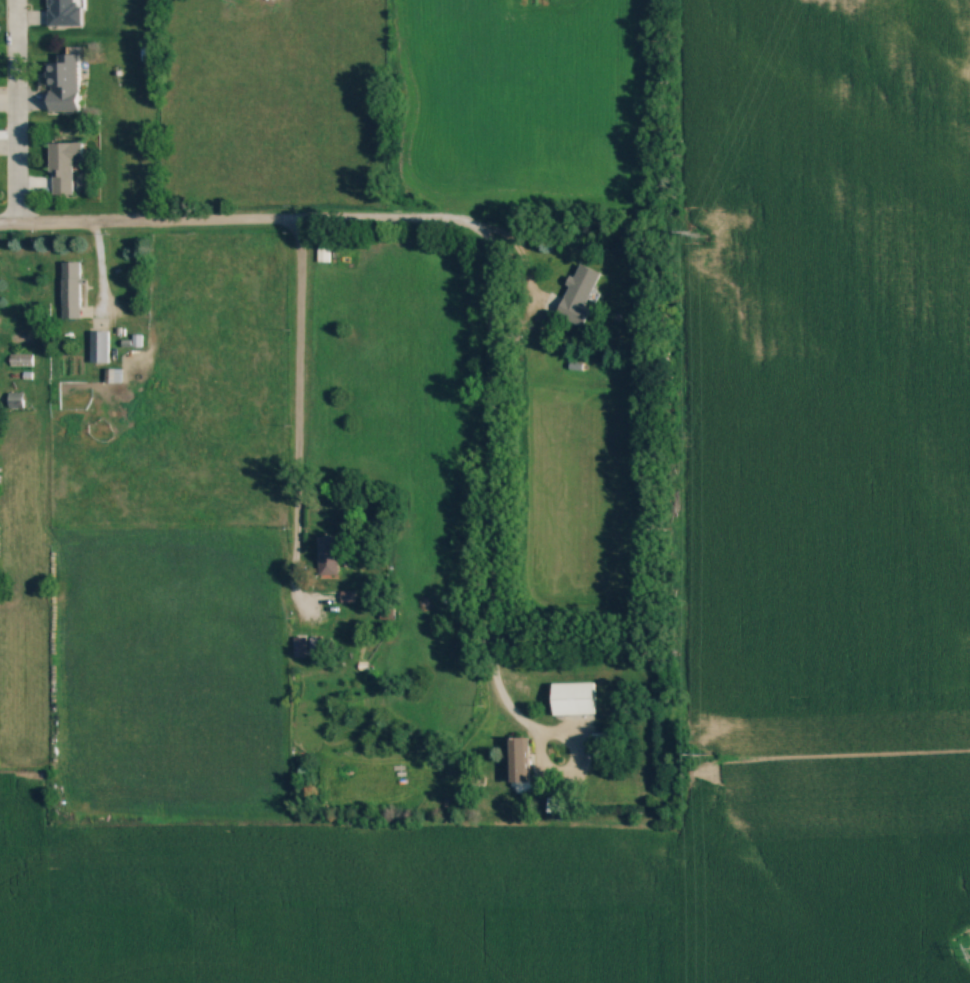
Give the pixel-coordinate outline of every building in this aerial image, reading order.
[(47,26),(81,26),(81,0),(47,0),(47,26)] [(47,61),(47,111),(79,111),(79,55),(55,55),(55,61),(47,61)] [(82,161),(82,142),(49,143),(49,195),(73,194),(72,161),(82,161)] [(62,318),(81,318),(81,262),(62,262),(62,318)] [(590,308),(587,307),(600,272),(578,264),(557,315),(584,326),(590,308)] [(90,363),(107,363),(107,331),(90,331),(90,363)] [(120,383),(120,370),(104,370),(104,383),(120,383)] [(22,394),(8,394),(8,407),(22,407),(22,394)] [(317,537),(317,576),(337,576),(337,537),(317,537)] [(307,657),(307,636),(294,636),(294,657),(307,657)] [(553,683),(553,715),(594,715),(594,683),(553,683)] [(508,783),(526,783),(526,738),(508,738),(508,783)]
